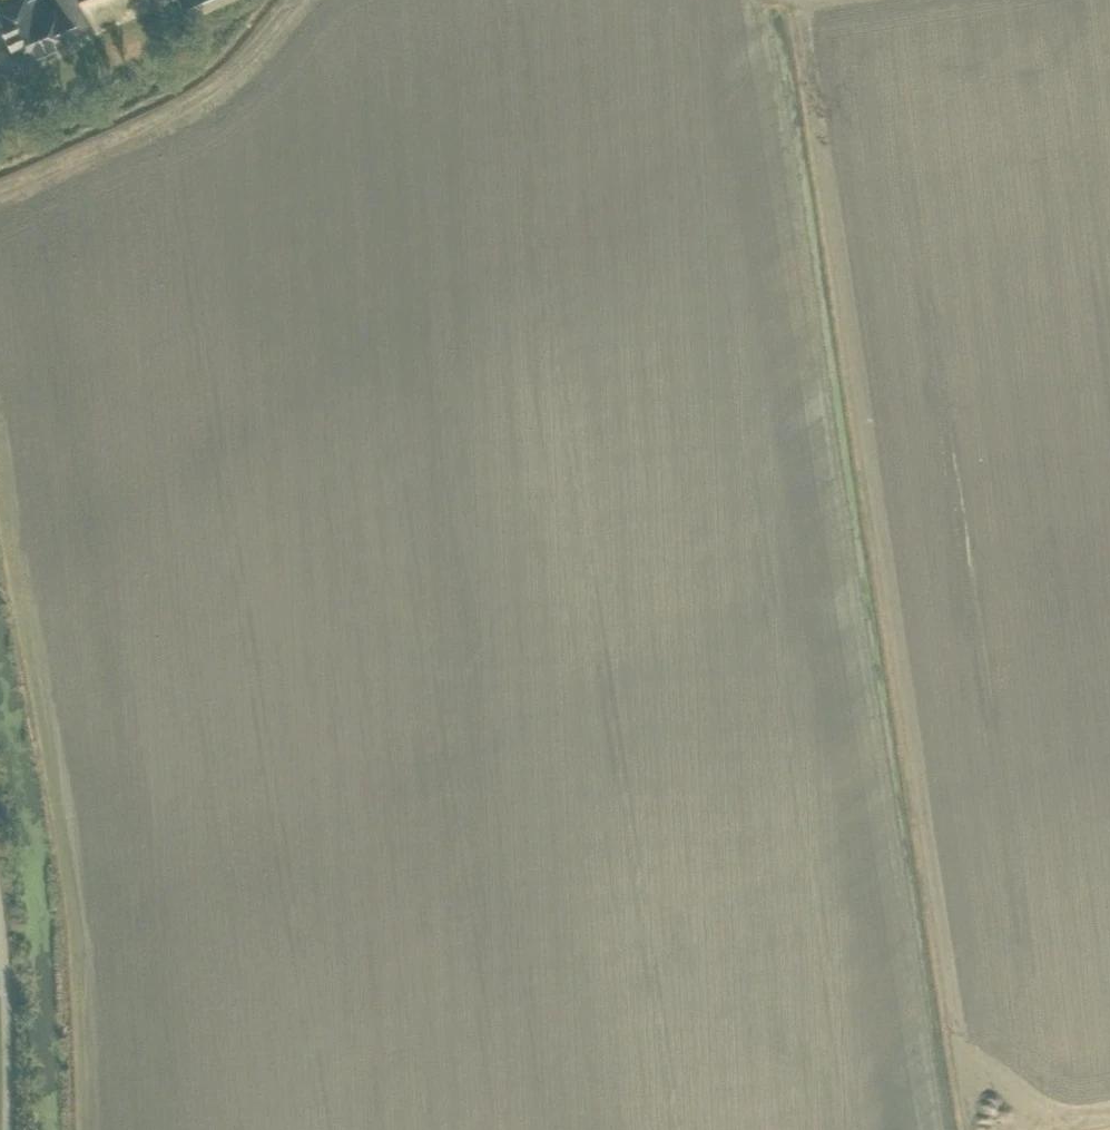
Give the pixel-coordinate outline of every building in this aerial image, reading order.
[(57,7),(51,9),(47,0),(19,0),(0,8),(0,12),(22,61),(88,32),(90,37),(173,0),(54,0),(57,7)] [(187,19),(231,0),(179,0),(187,19)]
